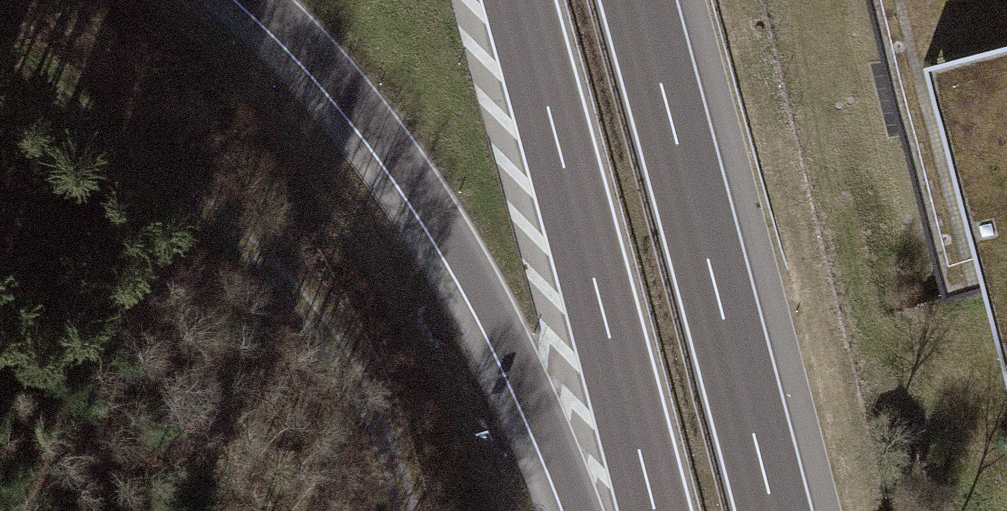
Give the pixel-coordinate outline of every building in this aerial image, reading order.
[(945,292),(984,283),(1006,376),(1006,0),(869,0),(945,292)]
